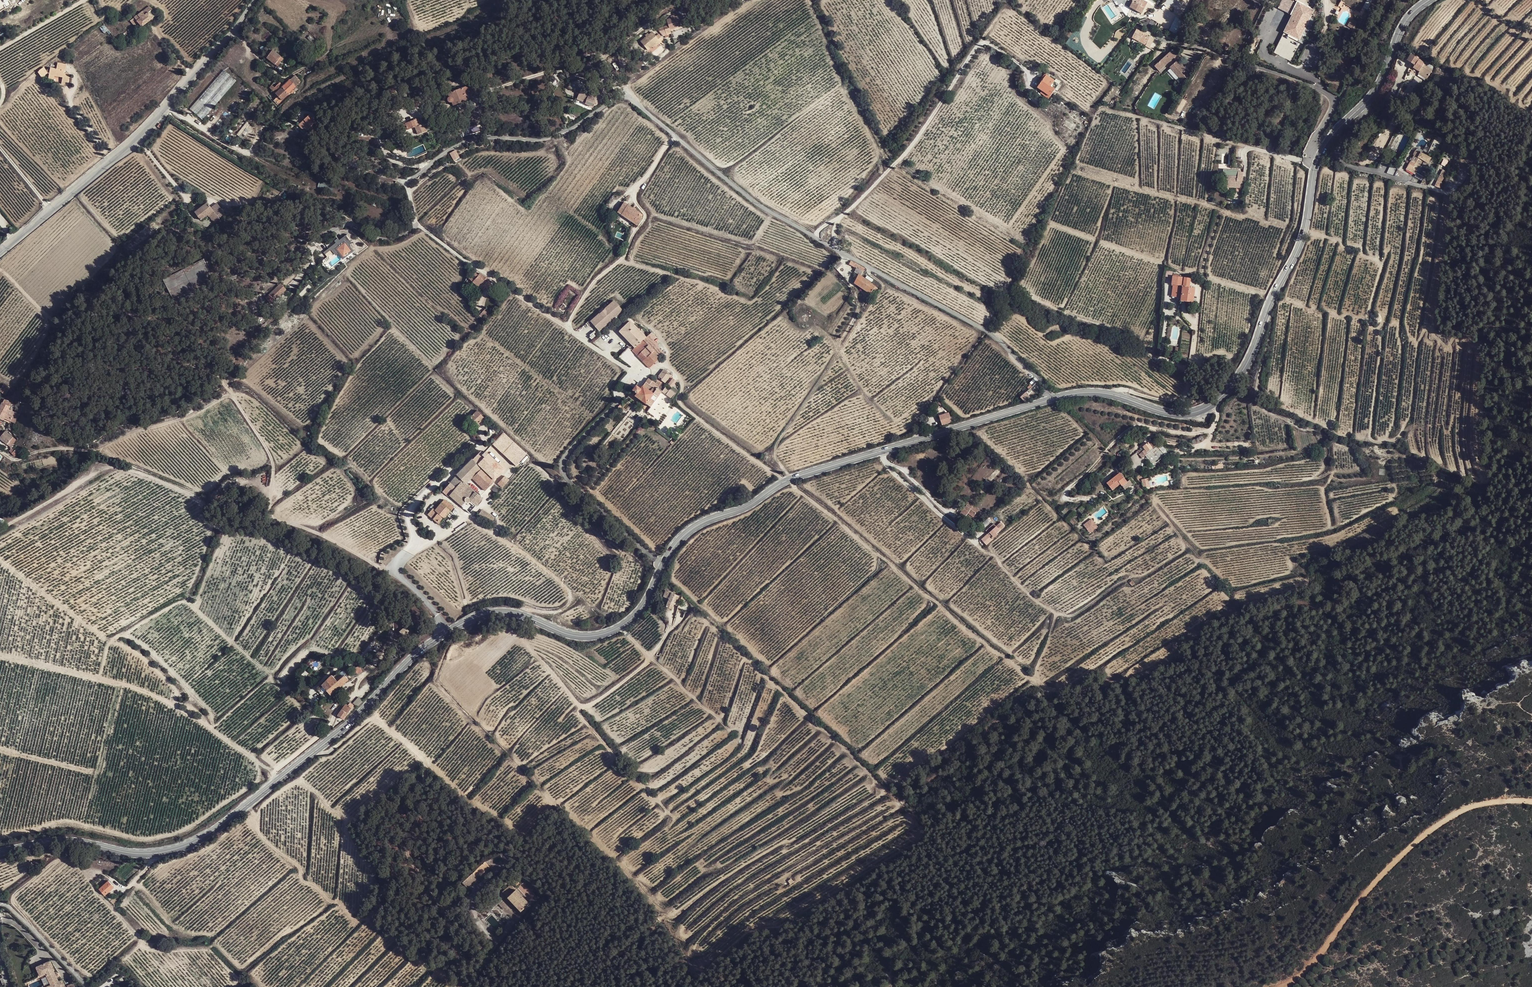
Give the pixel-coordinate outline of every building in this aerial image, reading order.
[(1147,2),(1143,0),(1140,0),(1139,2),(1135,0),(1134,2),(1130,8),(1141,14),(1147,2)] [(1310,17),(1314,9),(1298,1),(1283,32),(1303,42),(1314,19),(1310,17)] [(156,15),(149,6),(134,18),(141,27),(156,15)] [(666,35),(670,34),(671,33),(670,30),(684,25),(681,15),(667,20),(668,25),(664,27),(666,35)] [(141,27),(134,18),(132,19),(130,21),(137,29),(141,27)] [(1170,18),(1164,28),(1172,33),(1178,24),(1170,18)] [(663,36),(666,35),(664,27),(658,29),(663,36)] [(1137,29),(1132,38),(1139,42),(1141,38),(1148,42),(1145,46),(1149,48),(1154,39),(1148,35),(1148,34),(1142,31),(1141,31),(1137,29)] [(131,34),(128,30),(120,37),(122,40),(131,34)] [(659,40),(661,43),(662,44),(665,42),(659,34),(656,36),(652,32),(641,41),(647,49),(652,46),(659,40)] [(1173,49),(1155,66),(1159,71),(1173,58),(1175,57),(1178,54),(1173,49)] [(278,66),(284,58),(273,50),(266,58),(278,66)] [(1425,62),(1411,53),(1407,59),(1414,65),(1413,67),(1419,71),(1418,73),(1426,79),(1432,69),(1424,63),(1425,62)] [(1189,71),(1175,57),(1173,58),(1176,61),(1174,64),(1184,75),(1184,76),(1189,71)] [(46,66),(38,71),(42,77),(48,73),(50,71),(51,72),(51,74),(56,75),(64,77),(63,83),(70,84),(72,74),(66,73),(67,70),(68,70),(69,63),(60,62),(58,67),(52,66),(48,69),(46,66)] [(1180,79),(1184,75),(1174,64),(1170,67),(1180,79)] [(578,66),(565,72),(567,77),(581,71),(578,66)] [(223,70),(190,109),(202,120),(236,81),(223,70)] [(283,99),(301,81),(295,74),(284,86),(276,94),(278,96),(279,95),(283,99)] [(1042,90),(1050,96),(1055,89),(1051,86),(1054,81),(1046,75),(1038,87),(1042,90)] [(272,90),(276,94),(284,86),(280,82),(279,83),(275,88),(272,90)] [(471,85),(467,87),(472,98),(475,97),(471,85)] [(472,98),(467,87),(454,91),(453,89),(448,92),(449,97),(448,99),(448,100),(449,101),(449,102),(450,102),(452,102),(453,105),(472,98)] [(597,87),(595,93),(601,95),(603,89),(597,87)] [(581,89),(577,99),(586,103),(587,100),(594,104),(597,105),(601,95),(595,93),(591,91),(590,94),(587,93),(588,92),(581,89)] [(1048,99),(1050,96),(1042,90),(1040,93),(1048,99)] [(318,124),(316,121),(310,114),(298,125),(302,129),(304,128),(307,131),(308,130),(313,136),(318,132),(317,131),(316,132),(311,126),(314,123),(317,126),(318,124)] [(405,124),(403,125),(404,129),(407,128),(407,130),(415,127),(418,134),(422,133),(426,131),(423,123),(421,124),(418,118),(405,123),(405,124)] [(236,135),(237,135),(239,137),(249,124),(248,122),(247,121),(236,135)] [(455,150),(450,153),(454,161),(459,158),(455,150)] [(1414,155),(1406,170),(1410,172),(1414,174),(1411,178),(1410,181),(1420,183),(1428,170),(1419,165),(1422,160),(1428,163),(1431,157),(1421,152),(1420,153),(1415,150),(1413,155),(1414,155)] [(1465,165),(1473,166),(1475,155),(1467,154),(1465,165)] [(1443,157),(1439,166),(1445,169),(1449,160),(1443,157)] [(1387,172),(1395,175),(1398,168),(1390,165),(1387,172)] [(1223,176),(1225,176),(1232,176),(1237,177),(1238,177),(1237,180),(1242,180),(1243,173),(1239,172),(1240,170),(1223,169),(1223,176)] [(1439,174),(1434,185),(1439,187),(1444,176),(1439,174)] [(1236,188),(1236,190),(1240,190),(1240,188),(1241,188),(1242,184),(1242,180),(1237,180),(1238,177),(1237,177),(1232,176),(1225,176),(1225,187),(1236,188)] [(643,214),(624,202),(618,212),(637,225),(643,217),(642,217),(643,214)] [(200,220),(207,214),(213,210),(211,207),(208,203),(201,207),(195,212),(200,220)] [(223,210),(217,203),(211,207),(213,210),(207,214),(209,216),(210,215),(215,212),(217,215),(223,210)] [(210,215),(216,222),(220,219),(219,218),(217,215),(215,212),(210,215)] [(352,240),(347,234),(330,247),(335,253),(336,252),(344,262),(356,253),(348,243),(352,240)] [(865,268),(850,260),(849,264),(856,268),(853,272),(857,274),(853,282),(870,294),(871,292),(873,293),(875,290),(876,291),(877,288),(870,283),(871,282),(860,276),(865,268)] [(489,279),(480,273),(478,275),(475,272),(469,279),(480,289),(481,288),(481,289),(485,286),(484,285),(489,279)] [(1181,296),(1183,286),(1184,277),(1180,277),(1172,276),(1171,284),(1173,285),(1172,293),(1177,294),(1176,296),(1181,296)] [(270,303),(286,289),(281,283),(265,298),(270,303)] [(1181,297),(1181,300),(1187,301),(1187,297),(1193,297),(1195,288),(1189,287),(1183,286),(1181,296),(1181,297)] [(599,330),(622,309),(614,300),(605,308),(603,306),(598,311),(600,312),(591,321),(599,330)] [(486,308),(481,312),(486,317),(491,313),(486,308)] [(627,339),(638,329),(630,320),(619,331),(627,339)] [(638,329),(627,339),(634,347),(631,350),(649,368),(654,362),(657,359),(661,356),(660,356),(664,352),(657,345),(658,344),(648,334),(645,336),(640,331),(638,329)] [(661,380),(665,383),(671,375),(663,369),(658,376),(662,379),(661,379),(661,380)] [(654,382),(648,378),(640,388),(636,385),(632,390),(636,393),(635,395),(650,407),(654,400),(650,397),(653,394),(657,397),(662,390),(665,386),(657,380),(656,379),(654,382)] [(3,394),(5,395),(9,388),(4,384),(0,390),(0,391),(3,394)] [(665,386),(662,390),(672,398),(675,393),(665,386)] [(1026,392),(1020,397),(1025,402),(1030,396),(1026,392)] [(11,403),(4,399),(0,407),(0,418),(3,420),(4,418),(8,409),(11,403)] [(184,410),(187,415),(193,412),(191,407),(184,410)] [(15,413),(8,409),(4,418),(10,421),(15,413)] [(477,410),(470,417),(477,424),(484,418),(477,410)] [(19,415),(15,413),(10,421),(15,423),(19,415)] [(949,413),(939,415),(942,425),(952,422),(949,413)] [(2,443),(6,446),(14,434),(7,428),(0,437),(0,441),(2,443)] [(1148,442),(1142,446),(1144,449),(1142,451),(1140,449),(1137,450),(1137,451),(1142,458),(1145,455),(1144,454),(1147,452),(1151,449),(1152,450),(1154,449),(1153,447),(1155,445),(1152,442),(1150,443),(1148,442)] [(1154,449),(1152,450),(1145,455),(1153,465),(1165,455),(1158,446),(1154,449)] [(495,481),(481,468),(472,459),(456,474),(457,475),(465,484),(472,477),(485,491),(495,481)] [(1121,485),(1127,481),(1120,472),(1106,482),(1112,489),(1120,483),(1121,485)] [(463,486),(465,484),(457,475),(450,483),(453,486),(455,488),(451,493),(449,495),(461,506),(466,501),(466,502),(467,502),(468,502),(469,501),(470,500),(470,499),(469,499),(469,498),(472,494),(463,486)] [(505,476),(497,484),(502,488),(509,480),(505,476)] [(1127,481),(1121,485),(1124,489),(1132,483),(1129,479),(1127,481)] [(451,511),(454,507),(446,501),(446,500),(445,500),(444,500),(443,501),(442,502),(451,511)] [(965,516),(974,505),(969,501),(961,513),(965,516)] [(451,511),(442,502),(439,505),(435,510),(442,516),(444,518),(451,511)] [(1084,504),(1078,509),(1082,513),(1088,509),(1084,504)] [(442,516),(435,510),(433,508),(428,514),(437,522),(442,516)] [(482,510),(478,515),(491,523),(494,518),(482,510)] [(1092,518),(1083,524),(1089,533),(1098,527),(1092,518)] [(992,537),(1005,525),(1001,521),(996,525),(988,533),(982,539),(987,544),(993,539),(992,537)] [(986,530),(988,533),(996,525),(994,523),(986,530)] [(400,632),(404,637),(409,631),(406,627),(400,632)] [(342,677),(339,673),(333,677),(332,676),(322,686),(330,695),(349,679),(346,675),(345,676),(344,675),(342,677)] [(353,703),(357,707),(363,701),(358,697),(353,703)] [(338,715),(343,719),(354,706),(350,702),(348,705),(346,704),(338,715)] [(505,854),(510,860),(514,856),(509,851),(505,854)] [(477,877),(473,872),(464,877),(467,883),(477,877)] [(109,881),(99,889),(105,895),(114,887),(109,881)] [(516,889),(513,887),(505,894),(508,897),(516,889)] [(518,888),(516,889),(529,903),(531,902),(518,888)] [(516,889),(508,897),(521,911),(529,903),(516,889)] [(113,898),(110,901),(115,906),(116,905),(120,902),(116,897),(113,898)] [(41,965),(44,972),(42,973),(42,975),(48,973),(49,972),(50,974),(49,975),(52,982),(53,981),(54,983),(53,984),(48,986),(68,986),(64,979),(60,980),(59,976),(57,973),(55,969),(56,969),(52,960),(41,965)]
